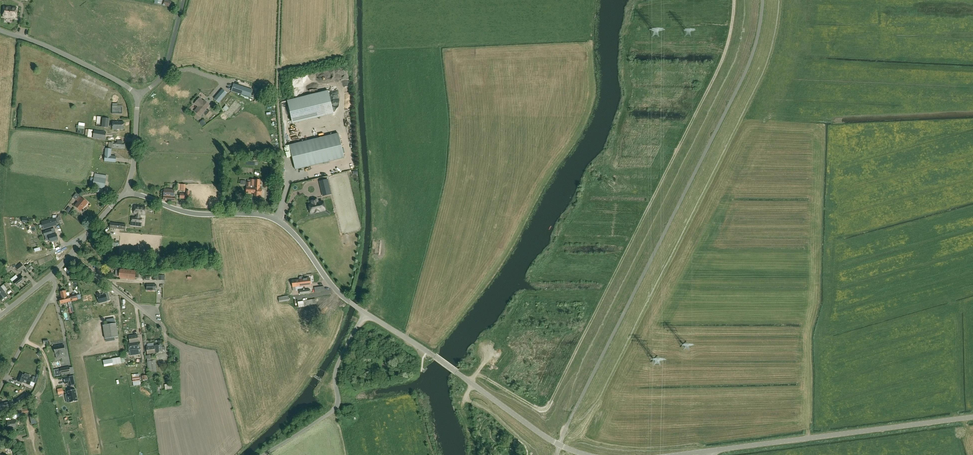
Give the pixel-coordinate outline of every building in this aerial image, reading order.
[(15,18),(16,8),(4,6),(3,17),(15,18)] [(253,89),(234,83),(231,91),(250,97),(253,89)] [(222,89),(214,99),(219,103),(227,93),(222,89)] [(328,91),(287,101),(292,123),(334,113),(328,91)] [(206,110),(210,106),(204,101),(203,102),(200,98),(195,104),(198,107),(194,112),(200,117),(203,113),(204,114),(208,117),(212,113),(208,110),(207,111),(206,110)] [(124,122),(118,122),(118,121),(113,121),(113,130),(117,130),(117,129),(124,129),(124,122)] [(106,132),(94,130),(93,138),(105,140),(106,132)] [(338,133),(289,145),(295,170),(344,158),(338,133)] [(118,148),(125,149),(125,145),(122,145),(122,141),(117,140),(117,144),(113,144),(113,148),(118,148)] [(111,156),(112,149),(105,148),(104,162),(116,163),(116,156),(111,156)] [(104,189),(107,176),(95,174),(94,178),(91,178),(89,184),(93,185),(93,187),(104,189)] [(261,197),(262,187),(262,184),(260,184),(261,180),(255,180),(254,188),(253,188),(253,186),(254,186),(254,181),(254,179),(250,179),(250,180),(247,180),(247,182),(246,182),(246,187),(246,193),(254,193),(254,196),(261,197)] [(164,189),(163,200),(175,201),(175,195),(174,195),(174,190),(164,189)] [(190,195),(189,195),(190,191),(186,191),(186,194),(180,194),(180,198),(190,199),(190,195)] [(88,203),(82,198),(76,193),(73,198),(78,202),(75,206),(80,211),(84,206),(85,207),(88,203)] [(312,204),(309,205),(311,213),(314,212),(314,213),(320,212),(320,211),(325,210),(323,202),(318,203),(317,200),(311,201),(312,204)] [(295,217),(307,212),(302,201),(290,206),(295,217)] [(132,218),(131,222),(132,222),(132,224),(140,224),(140,223),(141,223),(141,218),(140,218),(140,215),(144,215),(145,207),(135,205),(134,214),(136,214),(136,218),(132,218)] [(48,230),(61,227),(59,223),(58,223),(57,222),(53,224),(52,222),(51,221),(46,222),(47,225),(46,225),(48,230)] [(54,241),(54,242),(57,241),(57,240),(58,240),(56,234),(54,235),(53,232),(49,233),(50,236),(49,236),(51,242),(54,241)] [(87,267),(96,268),(96,260),(87,260),(87,267)] [(21,263),(16,268),(20,273),(25,268),(21,263)] [(134,279),(134,278),(143,279),(143,272),(135,271),(121,270),(120,277),(134,279)] [(311,278),(316,276),(313,270),(308,273),(311,278)] [(13,282),(17,286),(25,280),(21,275),(13,282)] [(299,286),(300,287),(311,286),(310,278),(303,279),(303,278),(302,277),(300,277),(299,278),(299,280),(292,281),(293,290),(296,290),(295,287),(299,286)] [(59,298),(60,303),(77,300),(76,295),(67,297),(66,290),(60,292),(61,298),(59,298)] [(99,303),(107,301),(110,300),(109,298),(108,293),(101,295),(100,294),(99,293),(98,293),(97,295),(99,303)] [(297,303),(299,302),(302,320),(304,319),(303,312),(306,311),(304,304),(316,302),(315,296),(296,299),(297,303)] [(93,315),(77,319),(79,328),(96,324),(93,315)] [(103,325),(105,339),(119,336),(116,323),(103,325)] [(137,335),(129,336),(130,343),(128,343),(129,351),(130,356),(141,354),(141,350),(141,349),(140,341),(138,342),(137,335)] [(156,353),(163,353),(163,350),(165,350),(165,347),(162,347),(162,344),(155,345),(155,346),(154,346),(147,347),(148,354),(156,353)] [(54,347),(55,350),(54,350),(54,351),(55,351),(55,354),(56,354),(57,357),(61,356),(61,358),(65,357),(64,352),(65,352),(64,345),(54,347)] [(157,372),(155,358),(153,358),(153,355),(146,356),(146,359),(147,359),(148,373),(157,372)] [(69,367),(60,368),(62,376),(74,374),(73,367),(69,367)] [(21,374),(18,381),(22,383),(22,382),(30,385),(31,382),(35,383),(37,377),(33,376),(32,379),(29,378),(30,375),(25,373),(24,375),(21,374)] [(68,383),(69,386),(75,385),(74,376),(64,378),(65,384),(68,383)] [(140,385),(139,376),(132,377),(133,386),(140,385)] [(67,391),(68,394),(65,395),(67,403),(70,403),(78,401),(76,390),(67,391)] [(22,402),(28,397),(25,393),(19,397),(22,402)] [(17,428),(16,420),(8,421),(8,429),(17,428)]
